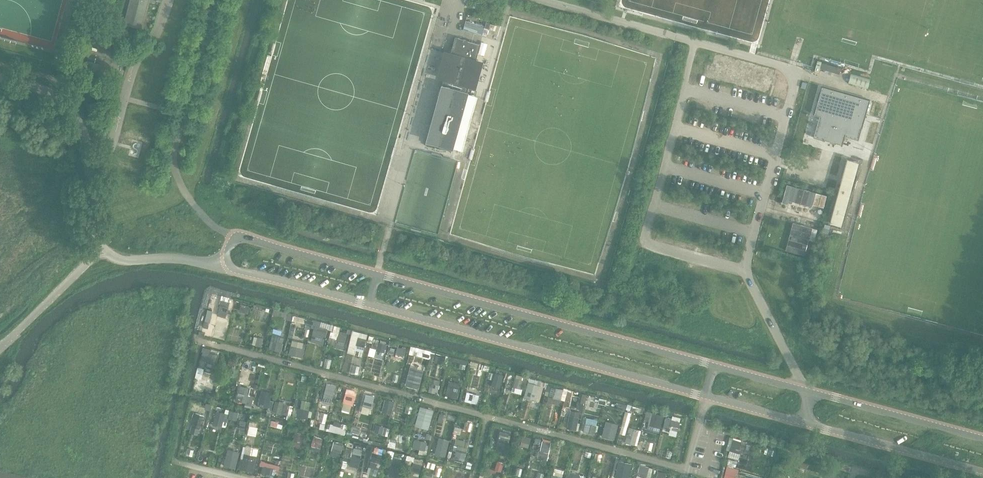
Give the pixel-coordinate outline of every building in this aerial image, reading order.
[(148,0),(131,0),(125,23),(141,27),(148,0)] [(466,21),(463,30),(482,36),(485,26),(466,21)] [(450,55),(448,55),(444,72),(446,72),(425,144),(451,151),(452,148),(461,150),(467,126),(459,124),(461,117),(469,119),(476,95),(467,93),(471,79),(473,80),(478,63),(476,62),(481,44),(455,38),(450,55)] [(770,93),(776,68),(716,54),(713,65),(707,63),(704,77),(770,93)] [(824,62),(823,67),(839,72),(841,67),(824,62)] [(851,74),(848,83),(868,89),(870,79),(865,78),(851,74)] [(822,87),(814,115),(828,118),(822,140),(842,145),(845,136),(859,140),(870,100),(822,87)] [(845,227),(861,160),(847,156),(831,223),(845,227)] [(827,196),(787,185),(782,203),(788,204),(789,200),(812,207),(812,205),(823,208),(827,196)] [(814,241),(817,229),(793,223),(785,251),(804,256),(809,240),(814,241)] [(229,299),(221,297),(218,306),(227,308),(229,299)] [(275,309),(273,316),(293,320),(295,313),(275,309)] [(326,345),(332,323),(316,319),(310,340),(326,345)] [(340,330),(335,346),(344,349),(349,333),(340,330)] [(364,335),(354,332),(351,343),(361,346),(364,335)] [(279,338),(270,335),(267,346),(276,348),(279,338)] [(293,339),(289,354),(304,357),(308,342),(293,339)] [(375,356),(383,359),(387,343),(379,341),(375,356)] [(403,345),(393,342),(390,353),(400,356),(403,345)] [(321,351),(312,349),(309,359),(319,361),(321,351)] [(217,354),(208,351),(206,361),(215,363),(217,354)] [(239,359),(230,357),(227,367),(236,369),(239,359)] [(468,362),(457,359),(454,372),(465,374),(468,362)] [(412,370),(408,385),(419,387),(422,372),(412,370)] [(502,387),(505,374),(496,372),(493,386),(502,387)] [(523,376),(514,374),(512,383),(521,385),(523,376)] [(438,382),(429,380),(426,390),(435,393),(438,382)] [(450,380),(446,395),(458,398),(462,383),(450,380)] [(525,397),(540,401),(544,385),(529,381),(525,397)] [(559,386),(549,383),(547,392),(557,395),(559,386)] [(253,404),(255,395),(251,394),(252,387),(240,384),(236,401),(253,404)] [(335,387),(324,384),(322,395),(333,398),(335,387)] [(341,409),(351,412),(358,390),(348,387),(341,409)] [(480,393),(471,391),(468,401),(477,403),(480,393)] [(373,408),(376,395),(367,393),(363,406),(373,408)] [(270,398),(261,396),(258,406),(267,408),(270,398)] [(386,398),(383,411),(393,413),(396,400),(386,398)] [(275,401),(274,412),(291,413),(291,402),(275,401)] [(619,402),(617,408),(627,411),(628,404),(619,402)] [(415,406),(406,403),(403,414),(412,416),(415,406)] [(308,407),(299,405),(297,415),(306,417),(308,407)] [(223,412),(214,409),(212,419),(221,421),(223,412)] [(231,410),(230,418),(238,419),(239,411),(231,410)] [(327,424),(328,413),(322,412),(320,429),(340,431),(341,426),(327,424)] [(202,427),(203,415),(195,413),(193,426),(202,427)] [(675,416),(665,414),(662,423),(672,425),(675,416)] [(576,417),(567,415),(565,425),(574,427),(576,417)] [(588,417),(584,431),(595,434),(599,420),(588,417)] [(257,435),(259,421),(251,420),(249,434),(257,435)] [(377,433),(390,434),(391,426),(378,425),(377,433)] [(613,427),(604,425),(602,435),(611,437),(613,427)] [(629,427),(626,442),(638,445),(641,430),(629,427)] [(509,433),(500,431),(498,441),(507,443),(509,433)] [(294,444),(302,446),(305,434),(296,432),(294,444)] [(393,434),(393,444),(398,444),(398,448),(407,448),(406,434),(393,434)] [(315,435),(312,447),(321,450),(324,438),(315,435)] [(529,451),(533,437),(524,435),(520,449),(529,451)] [(426,454),(429,442),(415,438),(413,446),(420,448),(419,453),(426,454)] [(729,457),(740,458),(743,441),(732,439),(729,457)] [(342,443),(333,440),(330,450),(339,452),(342,443)] [(551,444),(540,441),(537,451),(549,454),(551,444)] [(466,447),(457,445),(455,455),(464,457),(466,447)] [(361,462),(364,449),(354,447),(351,460),(361,462)] [(381,451),(370,449),(367,459),(378,462),(381,451)] [(244,452),(242,469),(255,471),(257,454),(244,452)] [(229,456),(226,467),(236,470),(239,458),(229,456)] [(394,456),(391,470),(400,473),(404,458),(394,456)] [(412,477),(417,477),(421,477),(423,459),(414,458),(412,477)] [(496,469),(503,470),(504,462),(498,461),(496,469)] [(273,464),(266,462),(264,472),(270,473),(273,464)] [(653,467),(640,464),(637,477),(651,477),(653,467)] [(739,468),(727,465),(725,477),(737,477),(739,468)] [(567,477),(563,477),(565,469),(554,467),(551,477),(567,477)]
